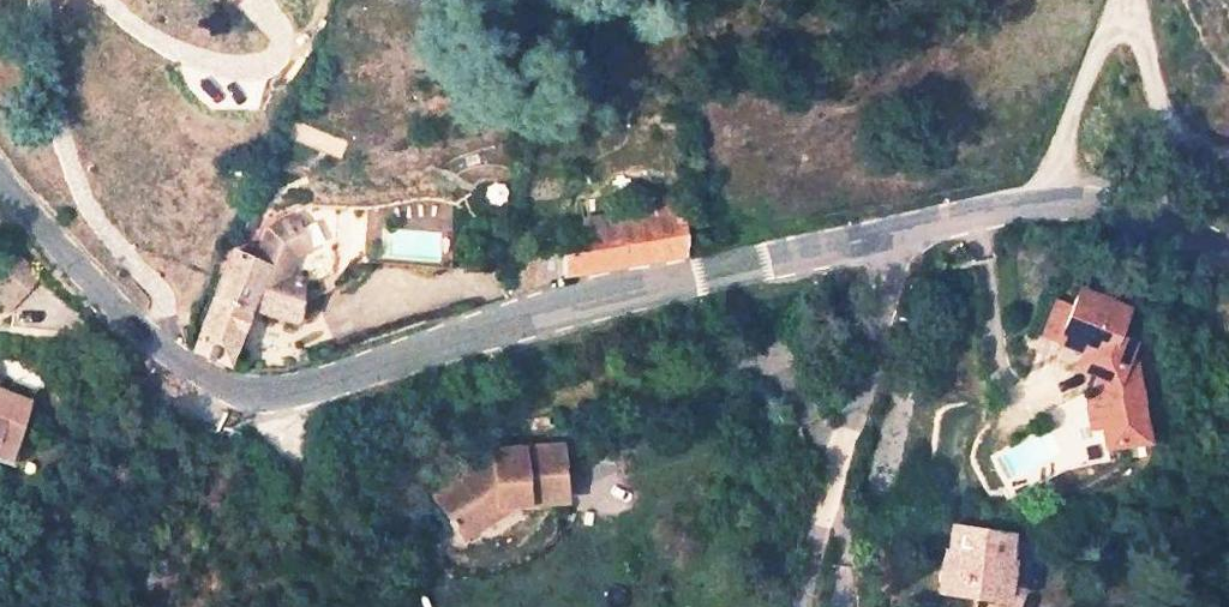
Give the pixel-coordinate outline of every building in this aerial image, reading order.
[(677,257),(665,212),(555,237),(556,243),(510,254),(503,300),(543,294),(545,282),(677,257)] [(264,227),(251,261),(285,274),(294,250),(310,242),(297,213),(264,227)] [(457,233),(414,246),(426,285),(469,271),(457,233)] [(226,368),(245,309),(298,324),(304,282),(285,274),(251,261),(232,253),(195,348),(226,368)] [(1047,341),(1098,364),(1085,396),(1097,401),(1101,446),(1138,441),(1130,352),(1124,351),(1131,334),(1114,327),(1123,307),(1071,285),(1063,305),(1047,341)] [(1048,299),(1032,335),(1047,341),(1063,305),(1048,299)] [(4,458),(26,399),(0,389),(0,457),(4,458)] [(1099,426),(1097,401),(1085,396),(1087,427),(1099,426)] [(484,457),(424,494),(447,528),(482,505),(555,505),(555,448),(485,448),(484,457)] [(950,527),(946,549),(940,549),(934,592),(960,596),(958,606),(975,606),(977,599),(1002,601),(1009,561),(1002,560),(1006,536),(950,527)]
